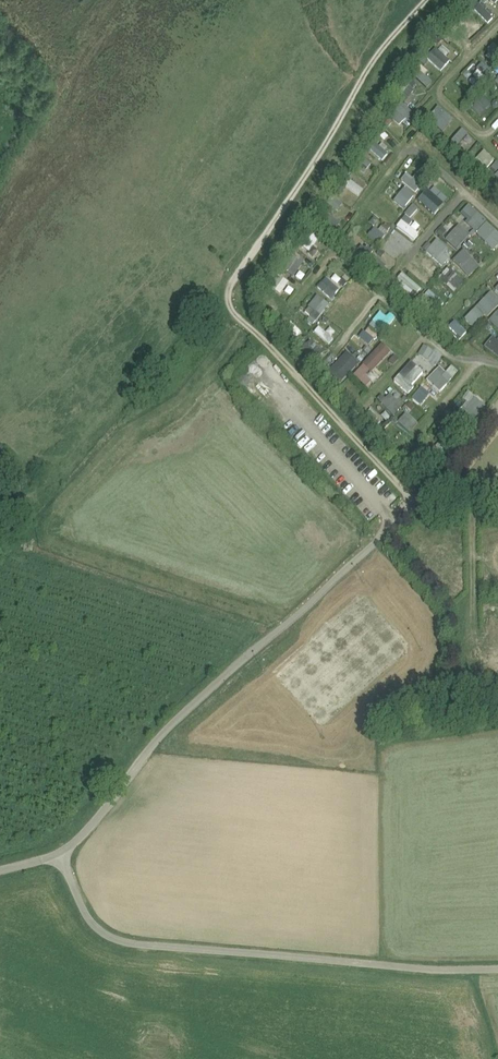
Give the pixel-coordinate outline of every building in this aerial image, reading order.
[(481,5),(475,11),(488,24),(493,18),(481,5)] [(489,50),(497,56),(497,47),(494,43),(489,50)] [(442,71),(451,61),(440,51),(431,61),(442,71)] [(478,70),(474,75),(485,85),(494,75),(481,64),(477,69),(478,70)] [(413,90),(417,84),(410,79),(407,82),(411,85),(410,86),(409,87),(413,90)] [(404,82),(394,96),(408,107),(416,97),(412,94),(415,91),(413,90),(409,87),(410,86),(404,82)] [(471,109),(480,117),(487,110),(488,111),(491,108),(490,107),(491,105),(483,97),(471,109)] [(389,116),(400,126),(406,119),(412,124),(418,118),(402,103),(389,116)] [(428,120),(443,133),(454,120),(439,107),(428,120)] [(389,128),(393,123),(388,119),(384,123),(389,128)] [(451,143),(461,152),(472,139),(463,130),(451,143)] [(384,132),(380,136),(384,141),(389,137),(384,132)] [(437,138),(443,142),(446,138),(440,133),(437,138)] [(473,160),(467,167),(479,178),(495,161),(484,151),(475,161),(473,160)] [(355,166),(364,174),(373,163),(364,155),(355,166)] [(420,171),(424,166),(419,161),(415,166),(420,171)] [(434,173),(430,169),(426,173),(430,177),(434,173)] [(493,179),(486,173),(481,179),(496,194),(497,193),(497,173),(493,179)] [(416,193),(426,181),(418,174),(413,179),(407,174),(401,181),(416,193)] [(359,196),(364,190),(354,182),(349,189),(359,196)] [(335,190),(341,194),(345,189),(339,184),(335,190)] [(394,201),(404,210),(415,196),(405,188),(394,201)] [(418,201),(434,215),(444,204),(428,190),(418,201)] [(343,205),(333,197),(328,204),(338,211),(343,205)] [(406,214),(411,218),(419,210),(414,205),(406,214)] [(466,224),(477,233),(487,222),(470,206),(462,214),(469,221),(466,224)] [(325,212),(321,217),(320,220),(317,224),(331,236),(336,229),(332,226),(336,221),(326,213),(325,212)] [(421,233),(423,229),(414,223),(412,227),(421,233)] [(386,224),(383,228),(388,232),(391,228),(386,224)] [(487,224),(477,234),(494,250),(497,246),(497,234),(487,224)] [(446,241),(457,250),(471,235),(460,226),(446,241)] [(385,235),(379,230),(375,227),(368,237),(378,245),(385,237),(385,235)] [(437,234),(442,237),(447,231),(443,227),(437,234)] [(300,244),(310,252),(320,239),(309,231),(300,244)] [(448,251),(437,241),(432,246),(426,252),(443,267),(449,260),(449,259),(445,255),(448,251)] [(426,252),(432,246),(428,243),(423,249),(426,252)] [(470,248),(466,244),(462,248),(467,252),(470,248)] [(299,250),(294,246),(291,251),(296,255),(299,250)] [(352,260),(362,268),(373,253),(368,248),(365,249),(362,247),(357,253),(356,252),(350,259),(352,260)] [(377,255),(382,258),(386,253),(381,250),(377,255)] [(480,267),(464,250),(453,261),(468,277),(480,267)] [(304,263),(292,254),(281,270),(294,278),(304,263)] [(382,262),(372,273),(377,278),(387,266),(382,262)] [(424,283),(433,273),(421,262),(412,272),(424,283)] [(439,279),(455,293),(464,282),(449,268),(439,279)] [(266,284),(281,294),(289,282),(280,276),(279,278),(273,274),(266,284)] [(339,289),(326,278),(318,288),(332,300),(336,295),(335,294),(339,289)] [(339,283),(344,287),(348,282),(344,279),(339,283)] [(429,291),(425,295),(439,309),(443,305),(429,291)] [(465,319),(474,328),(485,316),(488,318),(497,307),(497,299),(491,292),(465,319)] [(314,311),(310,316),(310,317),(316,322),(330,305),(318,295),(308,307),(310,308),(314,311)] [(370,325),(381,335),(393,322),(382,312),(370,325)] [(497,330),(497,312),(489,321),(497,330)] [(448,328),(461,340),(468,332),(455,321),(448,328)] [(286,325),(284,327),(281,330),(293,341),(302,332),(292,322),(288,326),(286,325)] [(330,345),(335,339),(320,327),(315,334),(330,345)] [(359,337),(370,346),(378,335),(369,328),(365,333),(364,331),(359,337)] [(312,340),(308,344),(308,345),(307,344),(306,346),(301,350),(316,365),(322,359),(320,357),(324,353),(312,340)] [(489,342),(485,347),(497,358),(497,341),(497,340),(492,345),(489,342)] [(301,350),(306,346),(301,341),(296,346),(301,351),(301,350)] [(364,365),(370,371),(371,372),(391,352),(383,344),(363,365),(364,365)] [(433,350),(424,345),(419,355),(427,360),(433,350)] [(363,350),(368,355),(371,351),(366,346),(363,350)] [(335,389),(359,364),(348,353),(323,378),(335,389)] [(395,355),(390,362),(393,365),(399,359),(395,355)] [(412,362),(395,381),(409,394),(414,388),(412,386),(424,373),(412,362)] [(366,376),(370,371),(364,365),(354,376),(366,387),(371,381),(366,376)] [(440,392),(453,379),(447,373),(440,367),(427,380),(440,392)] [(320,368),(316,372),(320,377),(325,372),(320,368)] [(412,398),(421,405),(430,394),(421,387),(412,398)] [(399,412),(398,412),(395,409),(400,404),(390,395),(381,403),(394,417),(399,412)] [(475,398),(465,411),(463,414),(473,422),(486,406),(475,398)] [(415,406),(410,402),(407,405),(412,410),(415,406)] [(359,418),(366,411),(363,407),(355,415),(359,418)] [(398,422),(410,433),(418,423),(406,413),(398,422)] [(460,424),(465,429),(470,423),(465,418),(460,424)] [(392,437),(386,431),(380,436),(386,443),(392,437)] [(446,436),(436,447),(445,455),(455,444),(454,443),(446,436)] [(425,458),(430,463),(435,457),(429,453),(425,458)]
